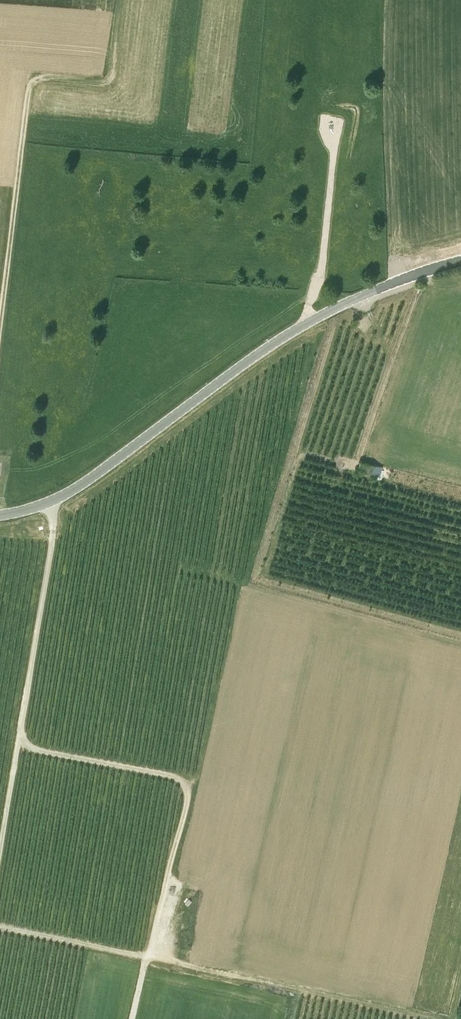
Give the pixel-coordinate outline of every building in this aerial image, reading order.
[(372,473),(374,462),(361,460),(359,471),(372,473)] [(373,472),(381,474),(384,465),(375,463),(373,472)]
